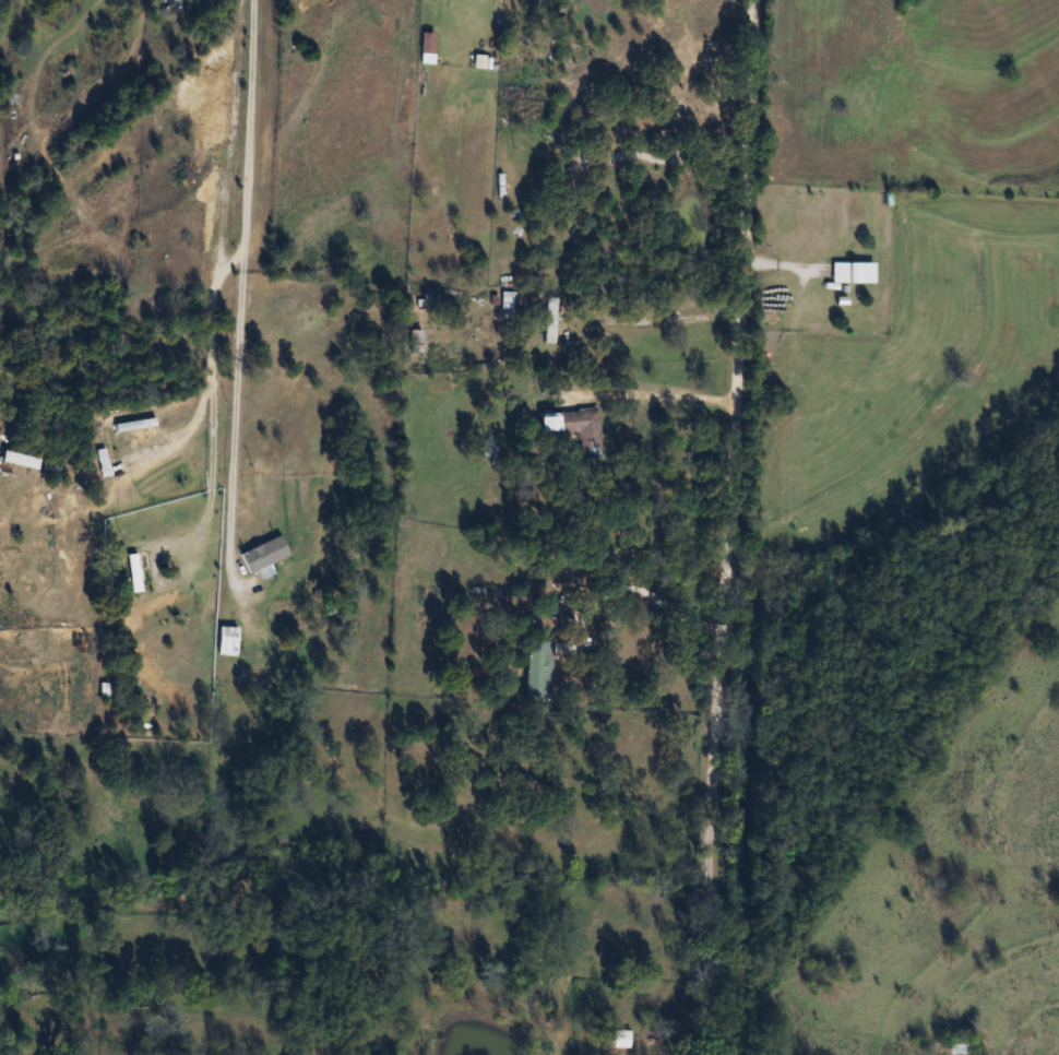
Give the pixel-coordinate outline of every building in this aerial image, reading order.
[(439,0),(429,0),(428,22),(438,22),(439,0)] [(857,262),(832,262),(832,283),(857,283),(857,262)] [(555,297),(544,297),(544,343),(555,343),(555,297)] [(420,330),(408,330),(408,352),(420,352),(420,330)] [(563,411),(563,433),(577,432),(578,459),(599,458),(598,410),(563,411)] [(558,417),(540,417),(540,431),(557,431),(558,417)] [(288,556),(280,537),(239,553),(248,574),(259,569),(262,578),(272,574),(268,563),(288,556)] [(482,665),(482,628),(463,628),(463,665),(482,665)] [(550,698),(552,641),(527,641),(525,697),(550,698)] [(629,1048),(629,1031),(613,1031),(613,1047),(629,1048)] [(949,1054),(970,1054),(970,1038),(949,1038),(949,1054)]
